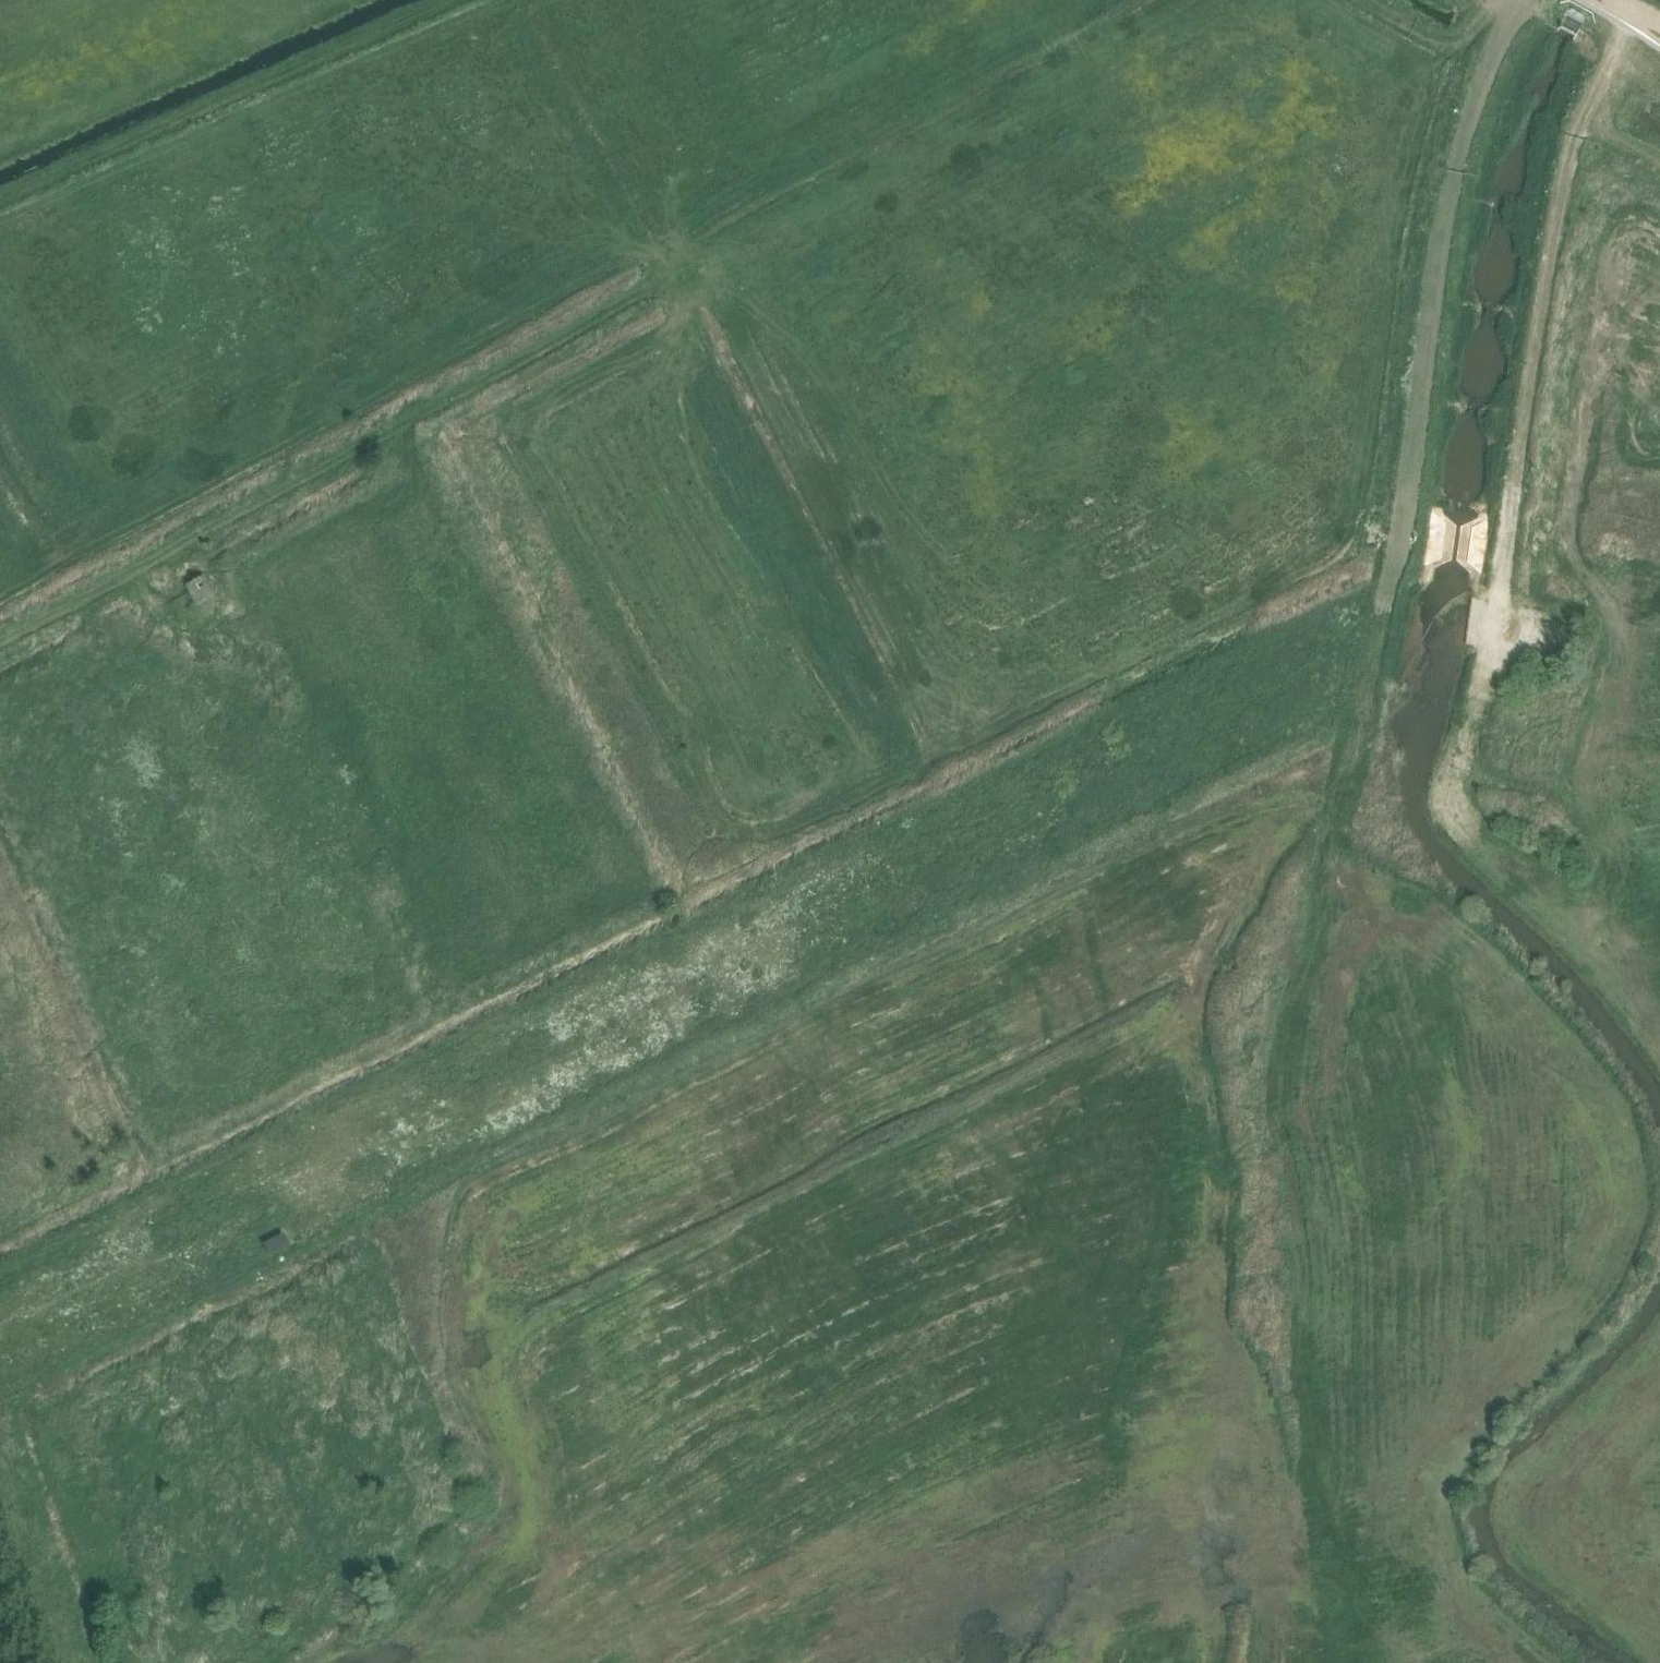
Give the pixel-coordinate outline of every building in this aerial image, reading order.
[(195,604),(214,592),(200,571),(182,582),(195,604)]
